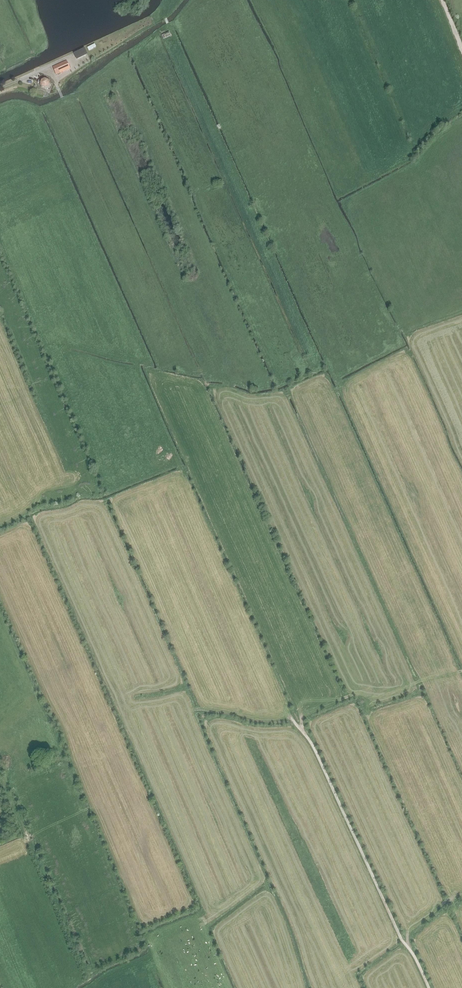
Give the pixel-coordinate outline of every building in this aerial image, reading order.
[(79,59),(90,55),(87,48),(76,52),(79,59)] [(70,69),(67,61),(52,67),(56,75),(70,69)] [(38,79),(37,83),(39,84),(41,88),(45,89),(46,89),(47,89),(48,88),(49,87),(51,83),(49,79),(45,78),(40,80),(38,79)]
